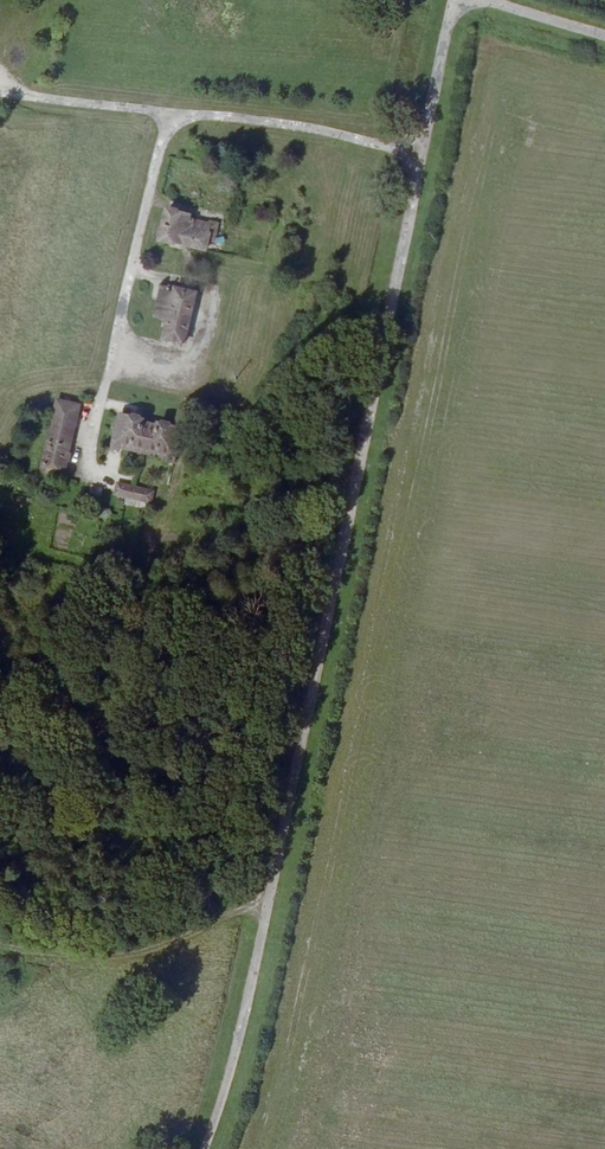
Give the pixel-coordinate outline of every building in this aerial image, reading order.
[(184,215),(162,211),(155,243),(204,255),(212,221),(201,219),(200,224),(183,221),(184,215)] [(191,295),(156,288),(152,316),(162,320),(159,339),(182,344),(191,295)] [(64,472),(79,405),(58,400),(42,467),(64,472)] [(116,414),(108,447),(137,454),(143,425),(139,424),(140,419),(116,414)] [(143,425),(137,454),(171,462),(177,429),(149,421),(147,426),(143,425)] [(110,487),(100,485),(97,485),(97,495),(104,495),(108,497),(110,487)] [(127,500),(129,491),(116,488),(114,498),(127,500)] [(144,494),(129,491),(127,500),(142,503),(144,494)]
